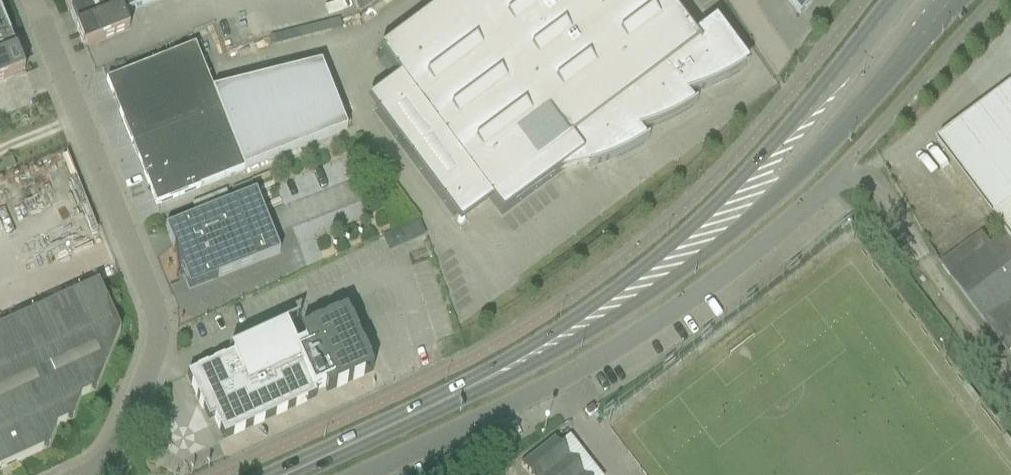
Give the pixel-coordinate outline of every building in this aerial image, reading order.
[(76,28),(84,48),(129,30),(123,15),(121,10),(117,0),(64,0),(76,28)] [(121,10),(123,15),(161,0),(117,0),(121,10)] [(358,14),(379,0),(352,0),(358,14)] [(744,70),(744,68),(742,70),(716,35),(700,46),(665,0),(449,0),(378,53),(399,80),(392,85),(399,94),(373,113),(452,219),(484,195),(501,217),(581,157),(589,167),(587,168),(588,170),(647,140),(647,139),(645,140),(639,133),(645,131),(651,129),(663,124),(669,121),(674,119),(680,116),(686,112),(691,109),(696,106),(695,104),(694,106),(687,97),(693,95),(702,92),(708,89),(717,86),(725,81),(731,78),(739,73),(744,70)] [(813,0),(785,0),(799,19),(813,0)] [(25,72),(0,11),(0,82),(25,72)] [(320,65),(213,92),(195,46),(106,81),(126,130),(156,206),(245,171),(346,131),(320,65)] [(937,145),(983,204),(1006,235),(984,254),(971,242),(940,265),(1010,358),(1010,89),(937,145)] [(6,172),(16,168),(12,158),(2,162),(6,172)] [(189,289),(208,281),(280,252),(255,192),(184,221),(165,228),(175,253),(177,271),(182,270),(189,289)] [(418,224),(387,238),(393,253),(425,239),(418,224)] [(0,328),(0,471),(49,448),(57,427),(73,420),(81,398),(96,391),(120,332),(98,283),(0,328)] [(304,346),(295,350),(286,331),(186,376),(202,410),(208,407),(223,440),(317,397),(314,391),(323,387),(326,393),(373,371),(346,311),(298,333),(304,346)] [(584,413),(588,418),(595,413),(591,408),(584,413)] [(554,439),(520,466),(527,474),(582,474),(554,439)]
